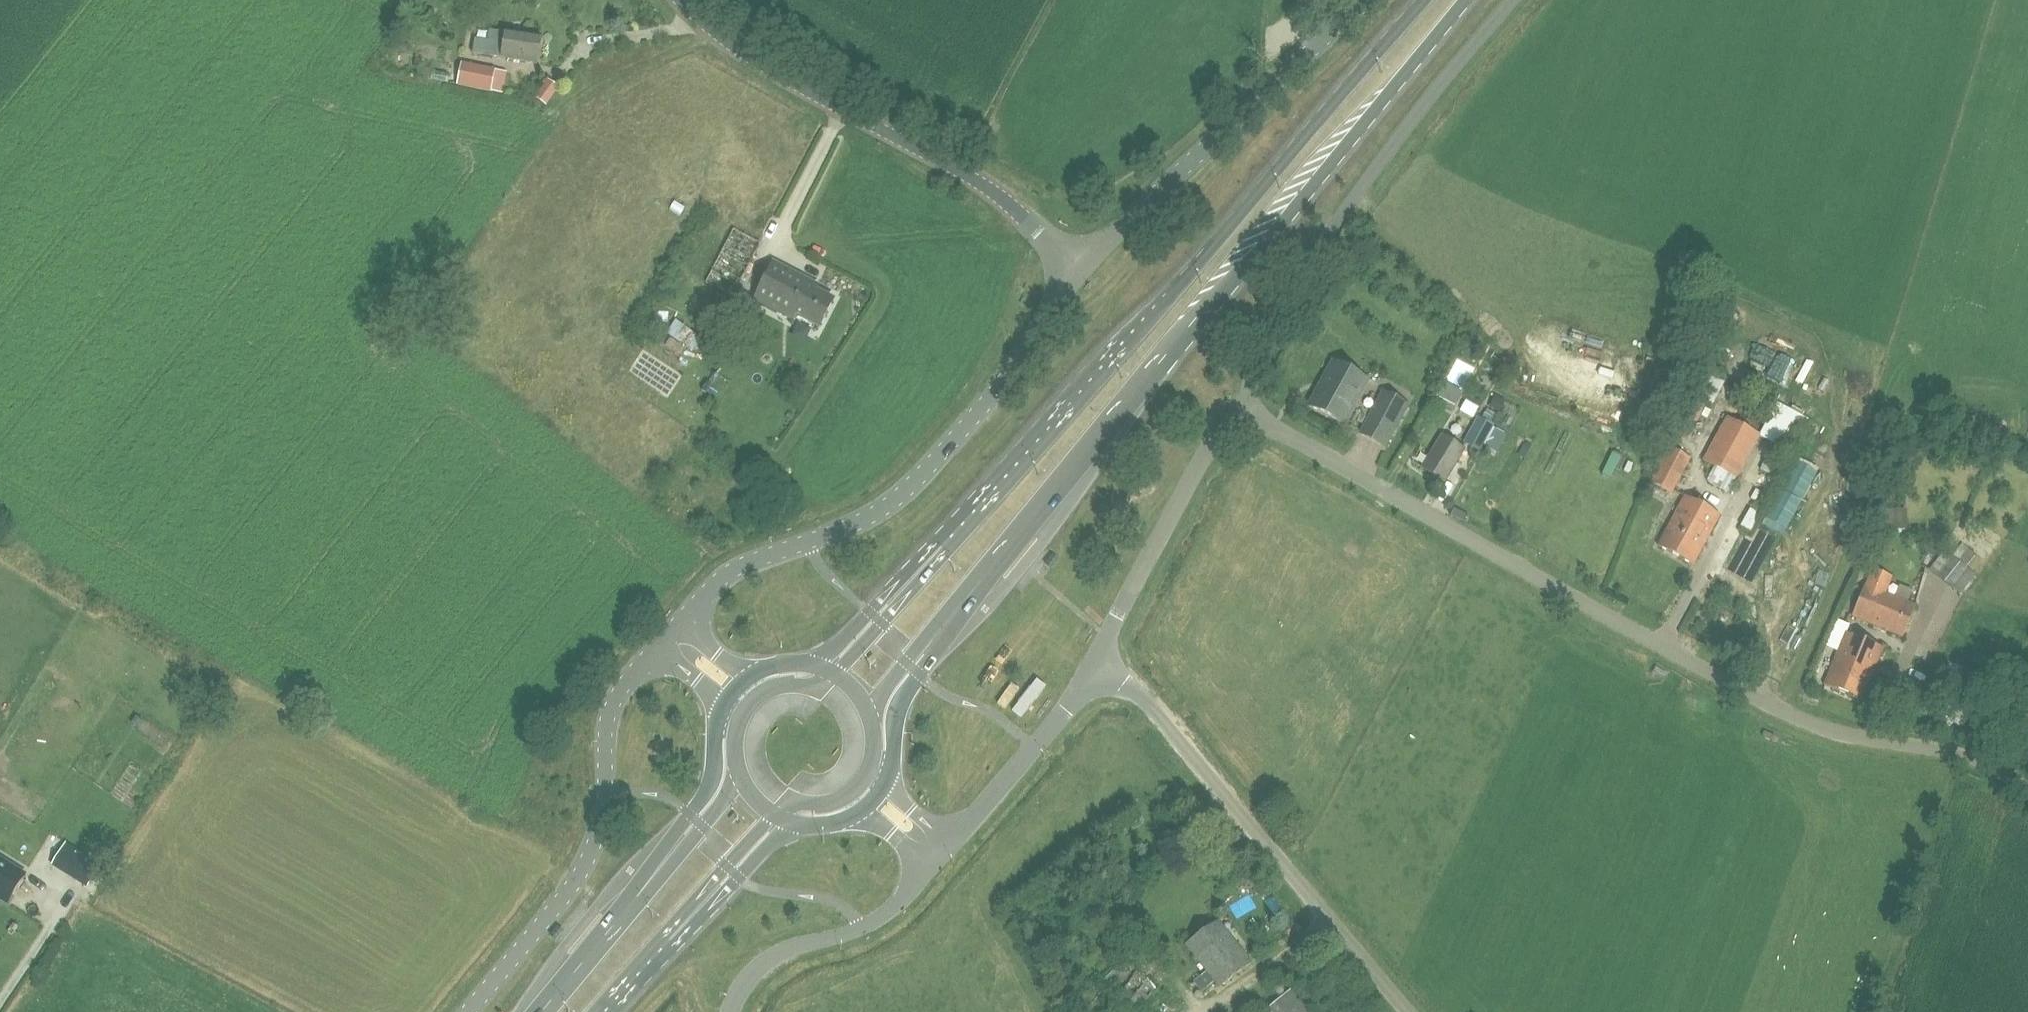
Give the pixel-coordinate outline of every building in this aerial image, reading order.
[(506,33),(489,30),(487,41),(475,39),(473,53),(502,57),(502,58),(537,63),(541,36),(506,31),(506,33)] [(502,94),(507,72),(495,70),(495,69),(461,63),(457,85),(491,92),(491,91),(502,94)] [(548,105),(560,88),(547,81),(535,98),(548,105)] [(819,327),(833,300),(815,290),(817,286),(773,263),(754,298),(798,321),(800,317),(819,327)] [(676,319),(667,332),(687,347),(697,333),(676,319)] [(1342,423),(1367,379),(1334,360),(1309,404),(1342,423)] [(1451,412),(1462,391),(1444,382),(1433,402),(1451,412)] [(1382,445),(1405,403),(1384,391),(1361,433),(1382,445)] [(1699,420),(1707,400),(1695,395),(1687,415),(1699,420)] [(1777,402),(1759,434),(1759,435),(1775,444),(1773,449),(1783,455),(1804,417),(1777,402)] [(1678,429),(1687,410),(1680,406),(1670,425),(1678,429)] [(1479,451),(1494,424),(1478,416),(1463,442),(1479,451)] [(1737,477),(1759,435),(1759,434),(1725,416),(1703,459),(1737,477)] [(1444,481),(1464,449),(1442,435),(1422,467),(1444,481)] [(1671,493),(1690,458),(1669,447),(1650,482),(1671,493)] [(1777,481),(1786,468),(1777,462),(1768,476),(1777,481)] [(1800,466),(1786,501),(1807,509),(1821,474),(1800,466)] [(1693,564),(1719,515),(1684,496),(1658,545),(1693,564)] [(1740,527),(1751,533),(1761,515),(1750,509),(1740,527)] [(1886,531),(1907,530),(1906,509),(1885,510),(1886,531)] [(1965,566),(1975,553),(1962,543),(1952,556),(1944,550),(1929,570),(1960,594),(1975,574),(1965,566)] [(1885,593),(1892,577),(1872,569),(1865,584),(1852,616),(1902,636),(1915,605),(1885,593)] [(1861,699),(1882,648),(1845,632),(1824,684),(1861,699)] [(86,886),(100,864),(83,854),(69,876),(86,886)] [(25,874),(0,859),(0,899),(7,903),(25,874)] [(1249,882),(1243,874),(1234,881),(1240,889),(1249,882)] [(1219,986),(1251,961),(1218,919),(1186,944),(1206,970),(1193,981),(1201,991),(1214,980),(1219,986)] [(1156,986),(1136,971),(1113,1001),(1127,1011),(1138,1011),(1156,986)] [(1288,990),(1263,1011),(1307,1011),(1288,990)]
